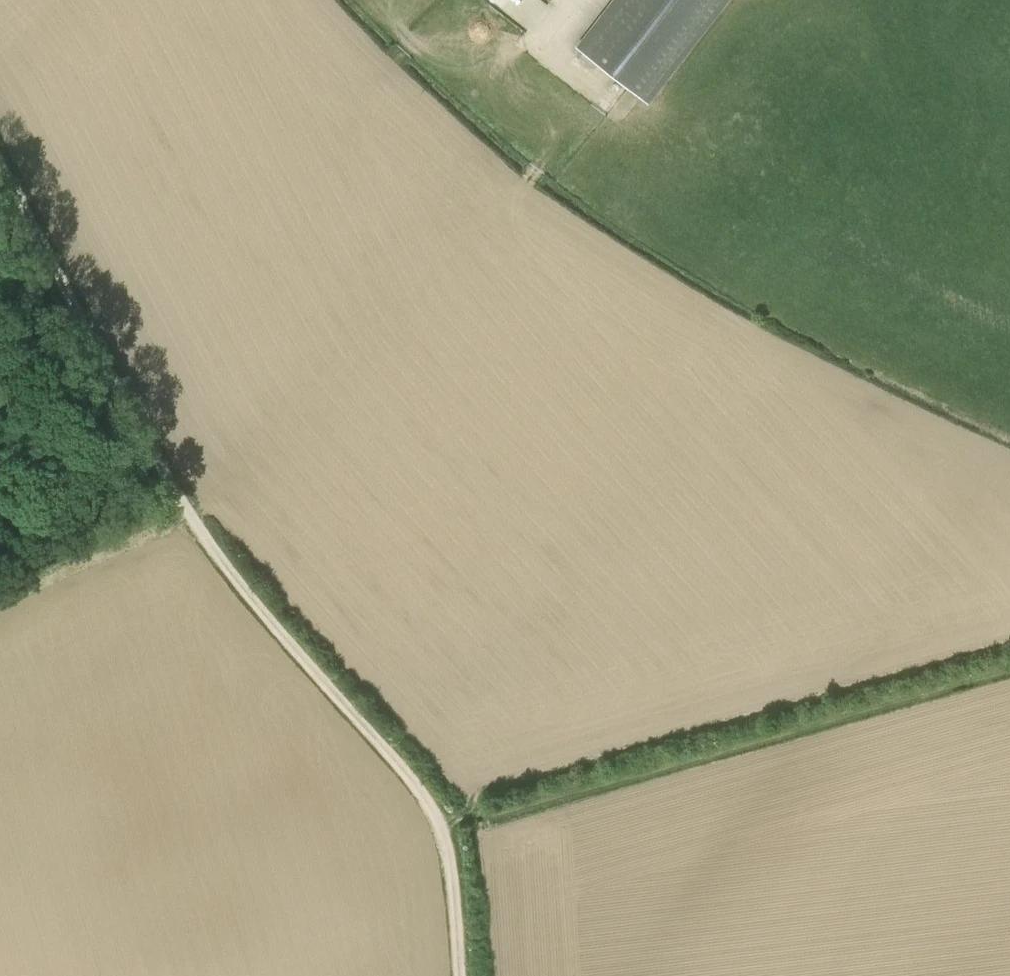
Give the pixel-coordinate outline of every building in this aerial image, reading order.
[(578,48),(647,102),(727,0),(615,0),(578,48)]
